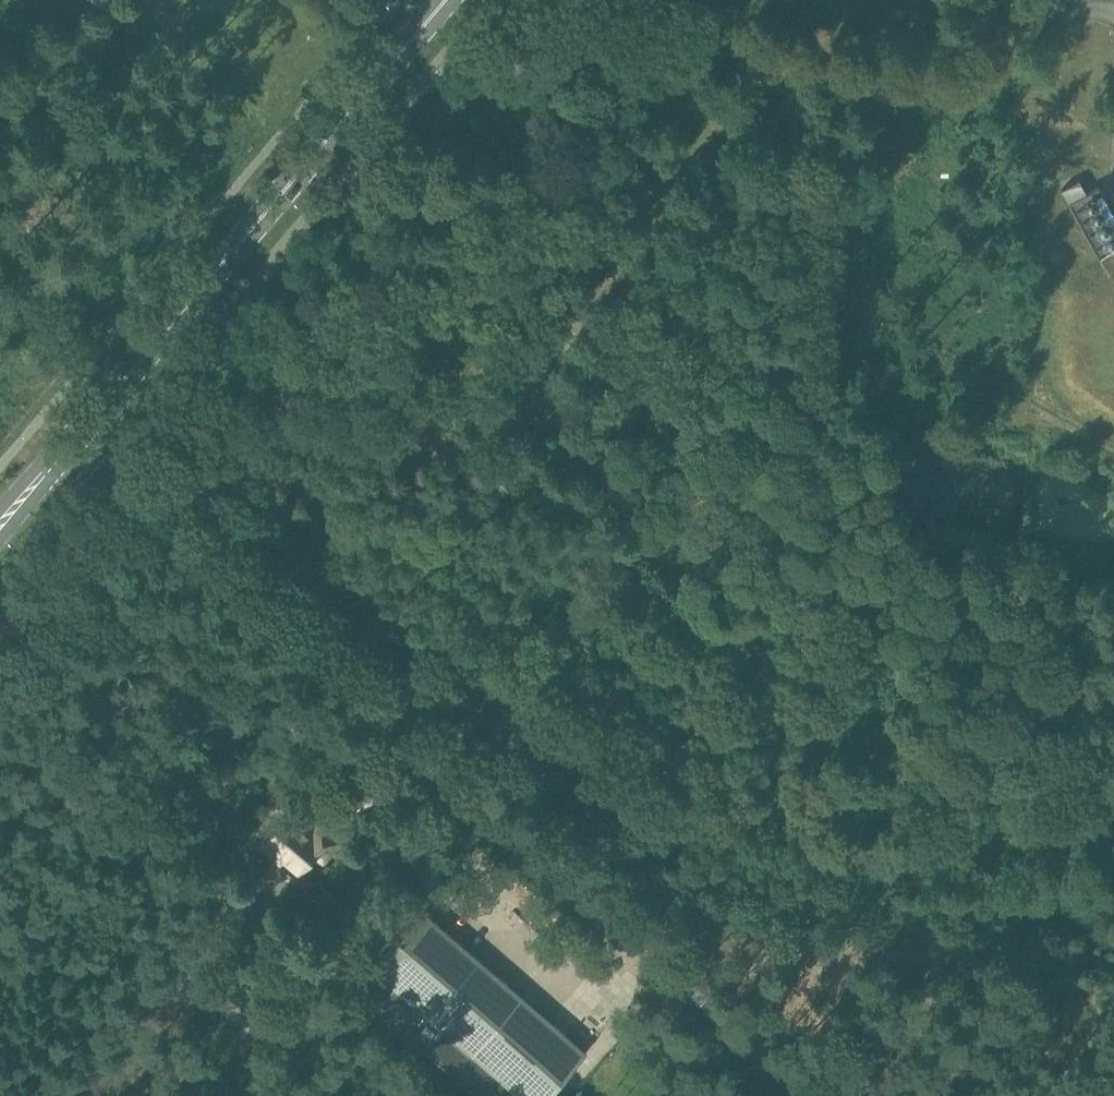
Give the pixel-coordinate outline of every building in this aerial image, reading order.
[(104,13),(115,0),(87,0),(104,13)] [(1059,193),(1098,261),(1113,253),(1113,220),(1097,189),(1084,196),(1077,183),(1059,193)] [(445,334),(441,338),(449,344),(452,340),(445,334)] [(755,731),(751,733),(756,742),(760,739),(755,731)] [(267,844),(264,847),(281,862),(284,858),(299,871),(315,853),(323,860),(339,842),(320,825),(311,836),(289,816),(266,843),(267,844)] [(423,912),(374,969),(396,988),(378,1009),(479,1095),(547,1095),(586,1051),(423,912)]
